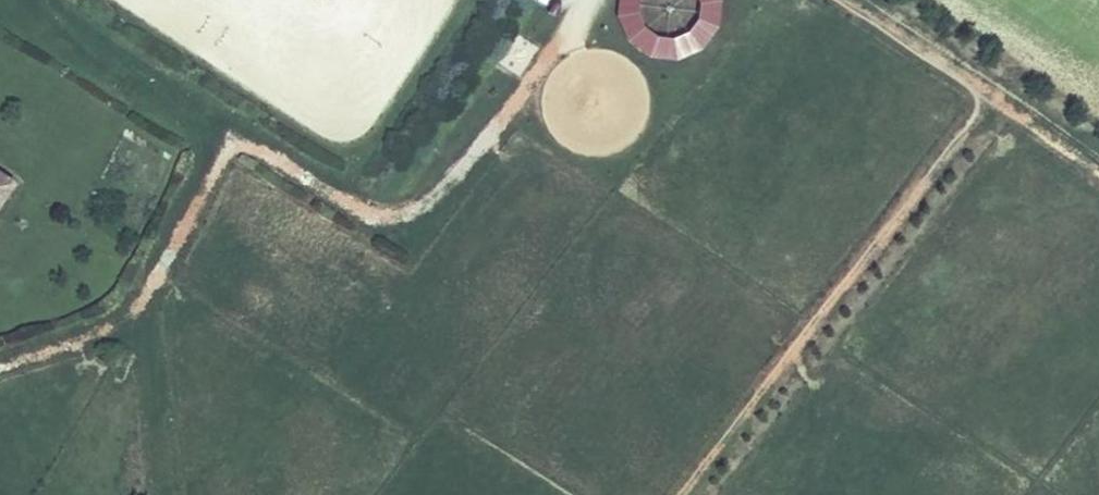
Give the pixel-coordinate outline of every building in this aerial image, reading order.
[(640,70),(728,38),(714,0),(615,0),(640,70)] [(17,181),(0,170),(0,207),(17,181)]
